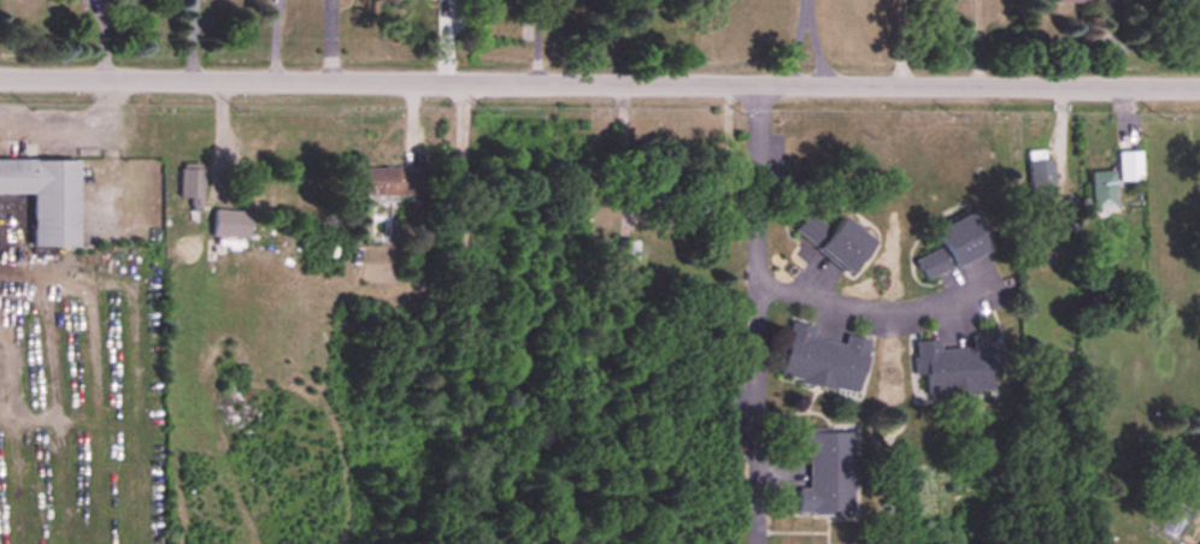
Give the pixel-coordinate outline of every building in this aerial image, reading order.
[(1121,152),(1121,181),(1144,181),(1144,152),(1121,152)] [(1053,194),(1053,159),(1031,159),(1031,194),(1053,194)] [(0,160),(0,194),(35,194),(34,246),(80,247),(80,160),(0,160)] [(182,165),(182,198),(192,198),(192,208),(204,208),(204,165),(182,165)] [(367,196),(422,197),(423,169),(367,169),(367,196)] [(1117,212),(1116,172),(1093,172),(1094,212),(1117,212)] [(213,236),(250,240),(253,213),(216,209),(213,236)] [(855,275),(879,242),(844,217),(834,230),(809,212),(795,231),(855,275)] [(993,253),(977,213),(937,229),(944,248),(917,259),(926,280),(993,253)] [(638,261),(638,242),(619,242),(619,261),(638,261)] [(782,381),(862,395),(872,337),(849,333),(847,344),(816,338),(818,327),(793,323),(782,381)] [(942,349),(942,341),(915,342),(917,377),(928,377),(929,397),(996,393),(995,368),(1001,367),(1000,335),(974,336),(974,348),(942,349)] [(799,489),(799,515),(857,515),(857,433),(799,433),(799,457),(810,457),(810,489),(799,489)] [(1187,493),(1199,500),(1199,470),(1187,493)]
